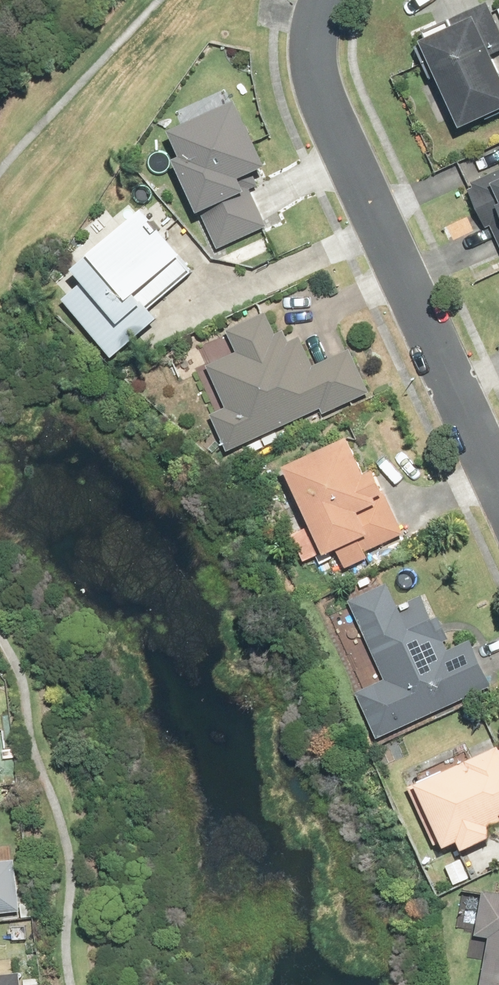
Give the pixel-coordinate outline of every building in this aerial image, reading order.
[(457,126),(498,106),(498,72),(491,54),(498,50),(498,30),(486,2),(421,31),(423,35),(417,38),(457,126)] [(198,211),(215,248),(265,225),(248,188),(256,185),(249,170),(263,163),(233,99),(165,130),(176,154),(169,157),(194,213),(198,211)] [(498,234),(498,168),(467,182),(469,186),(466,187),(477,211),(487,207),(498,234)] [(61,300),(109,357),(157,316),(149,307),(191,272),(176,255),(179,253),(139,206),(85,251),(87,253),(70,268),(82,282),(61,300)] [(207,365),(226,407),(209,414),(226,450),(320,408),(323,412),(368,392),(349,349),(313,366),(298,334),(287,339),(282,328),(272,333),(263,315),(227,331),(237,352),(207,365)] [(362,550),(401,531),(370,467),(362,471),(345,436),(282,466),(323,551),(335,545),(346,567),(366,557),(362,550)] [(347,600),(383,678),(355,691),(376,737),(492,685),(470,637),(447,648),(443,641),(448,639),(437,616),(431,619),(420,595),(397,605),(386,583),(347,600)] [(458,849),(493,834),(488,824),(498,819),(498,815),(498,812),(498,811),(498,748),(497,742),(462,758),(465,764),(460,761),(412,782),(413,783),(407,786),(433,843),(438,841),(441,847),(454,841),(458,849)] [(18,910),(12,860),(0,861),(0,912),(18,910)] [(483,891),(475,934),(489,937),(481,984),(498,984),(498,894),(483,891)] [(19,971),(0,974),(0,984),(20,984),(19,971)]
